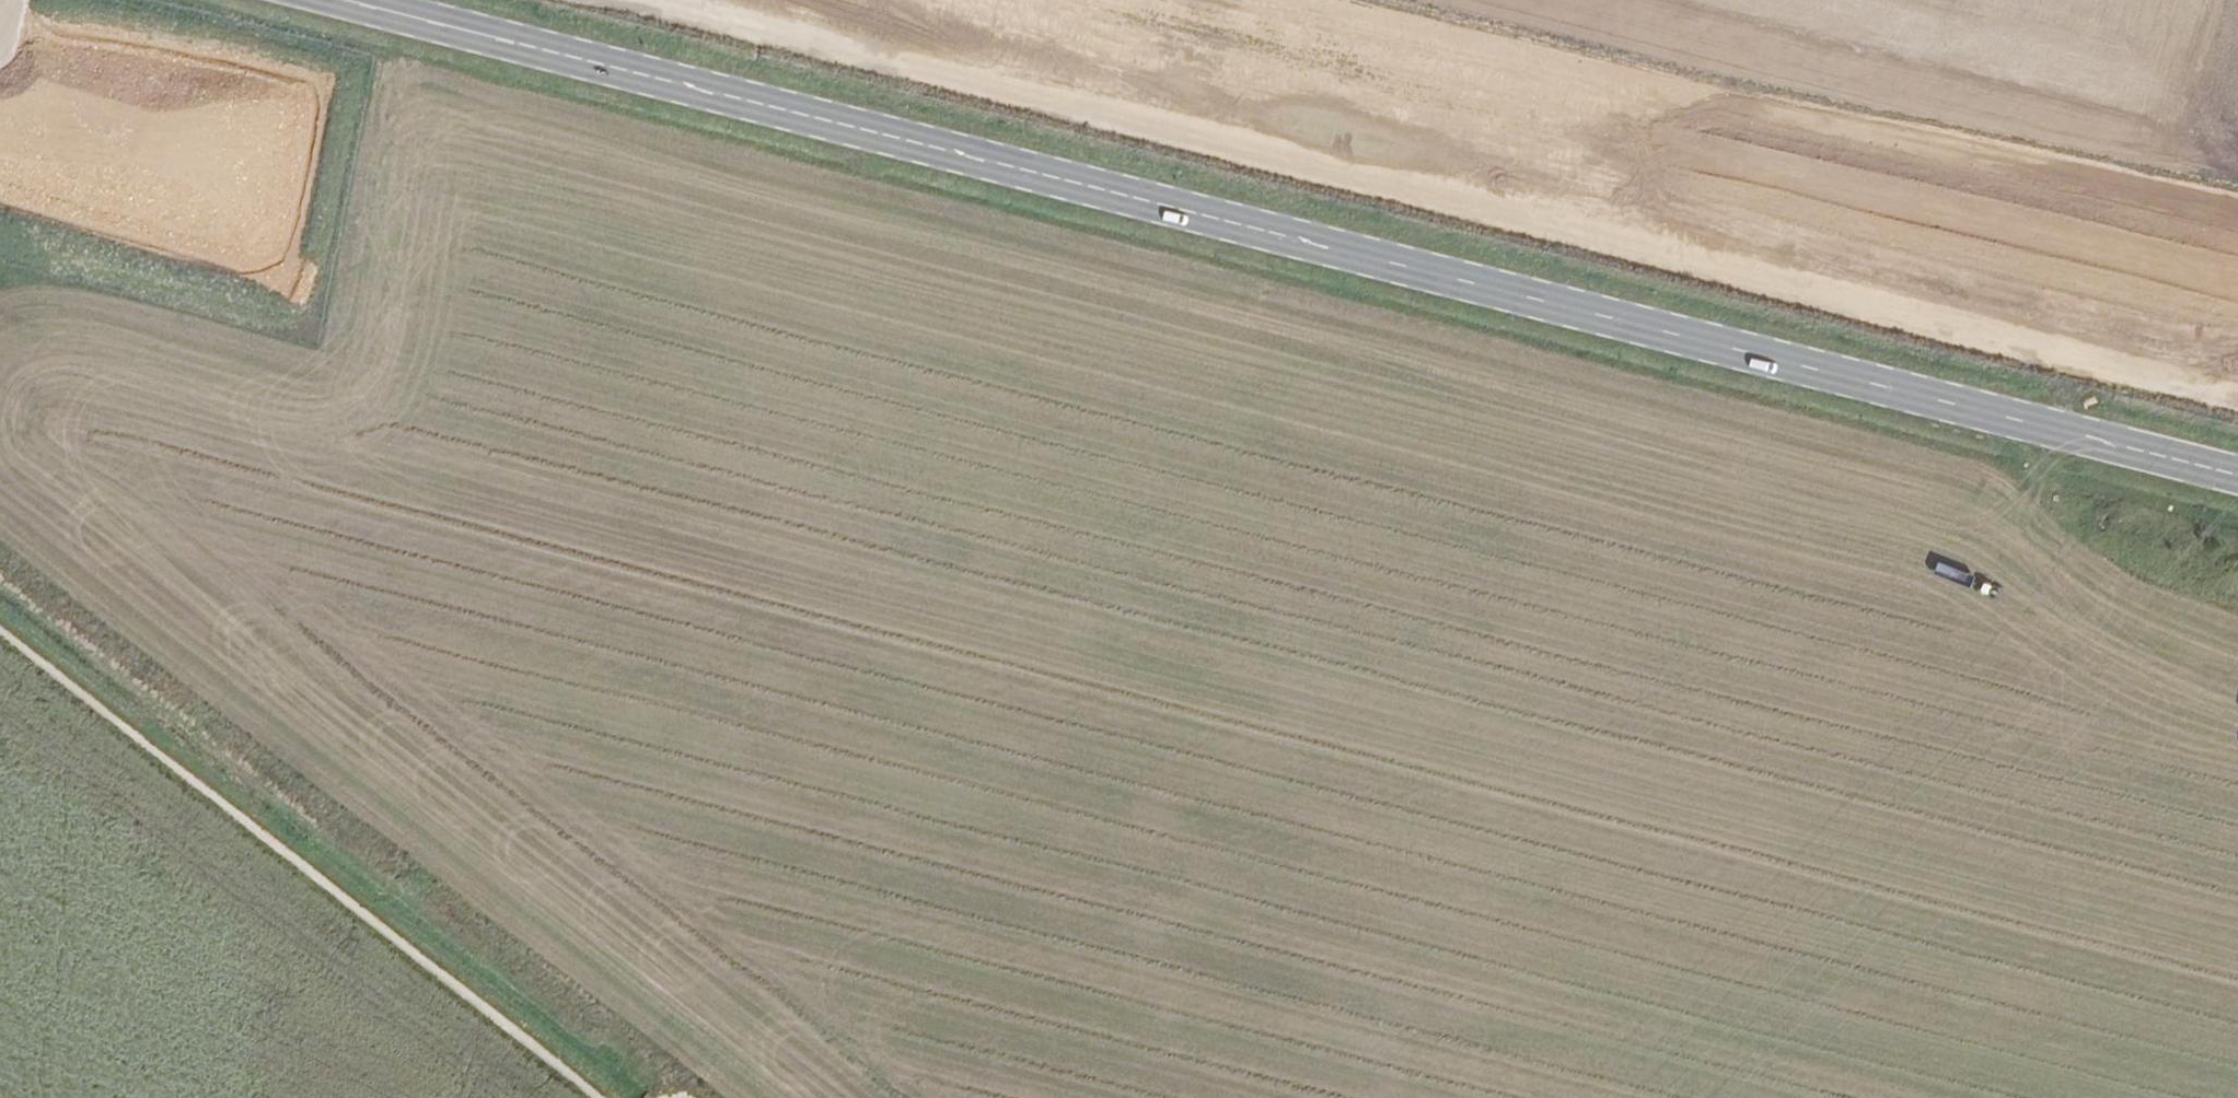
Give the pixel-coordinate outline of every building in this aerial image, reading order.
[(5,49),(2,64),(34,70),(37,55),(5,49)]
